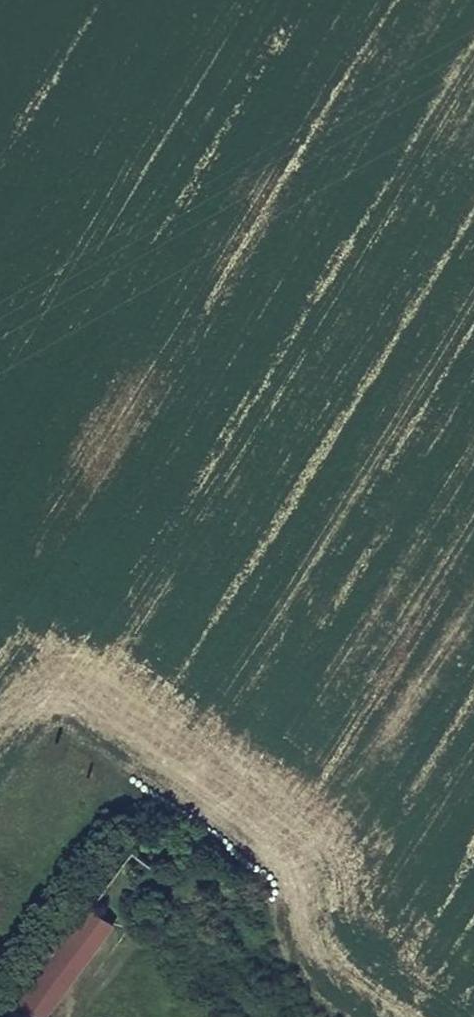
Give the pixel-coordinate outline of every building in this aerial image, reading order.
[(115,921),(94,906),(15,1014),(20,1016),(45,1016),(115,921)]
